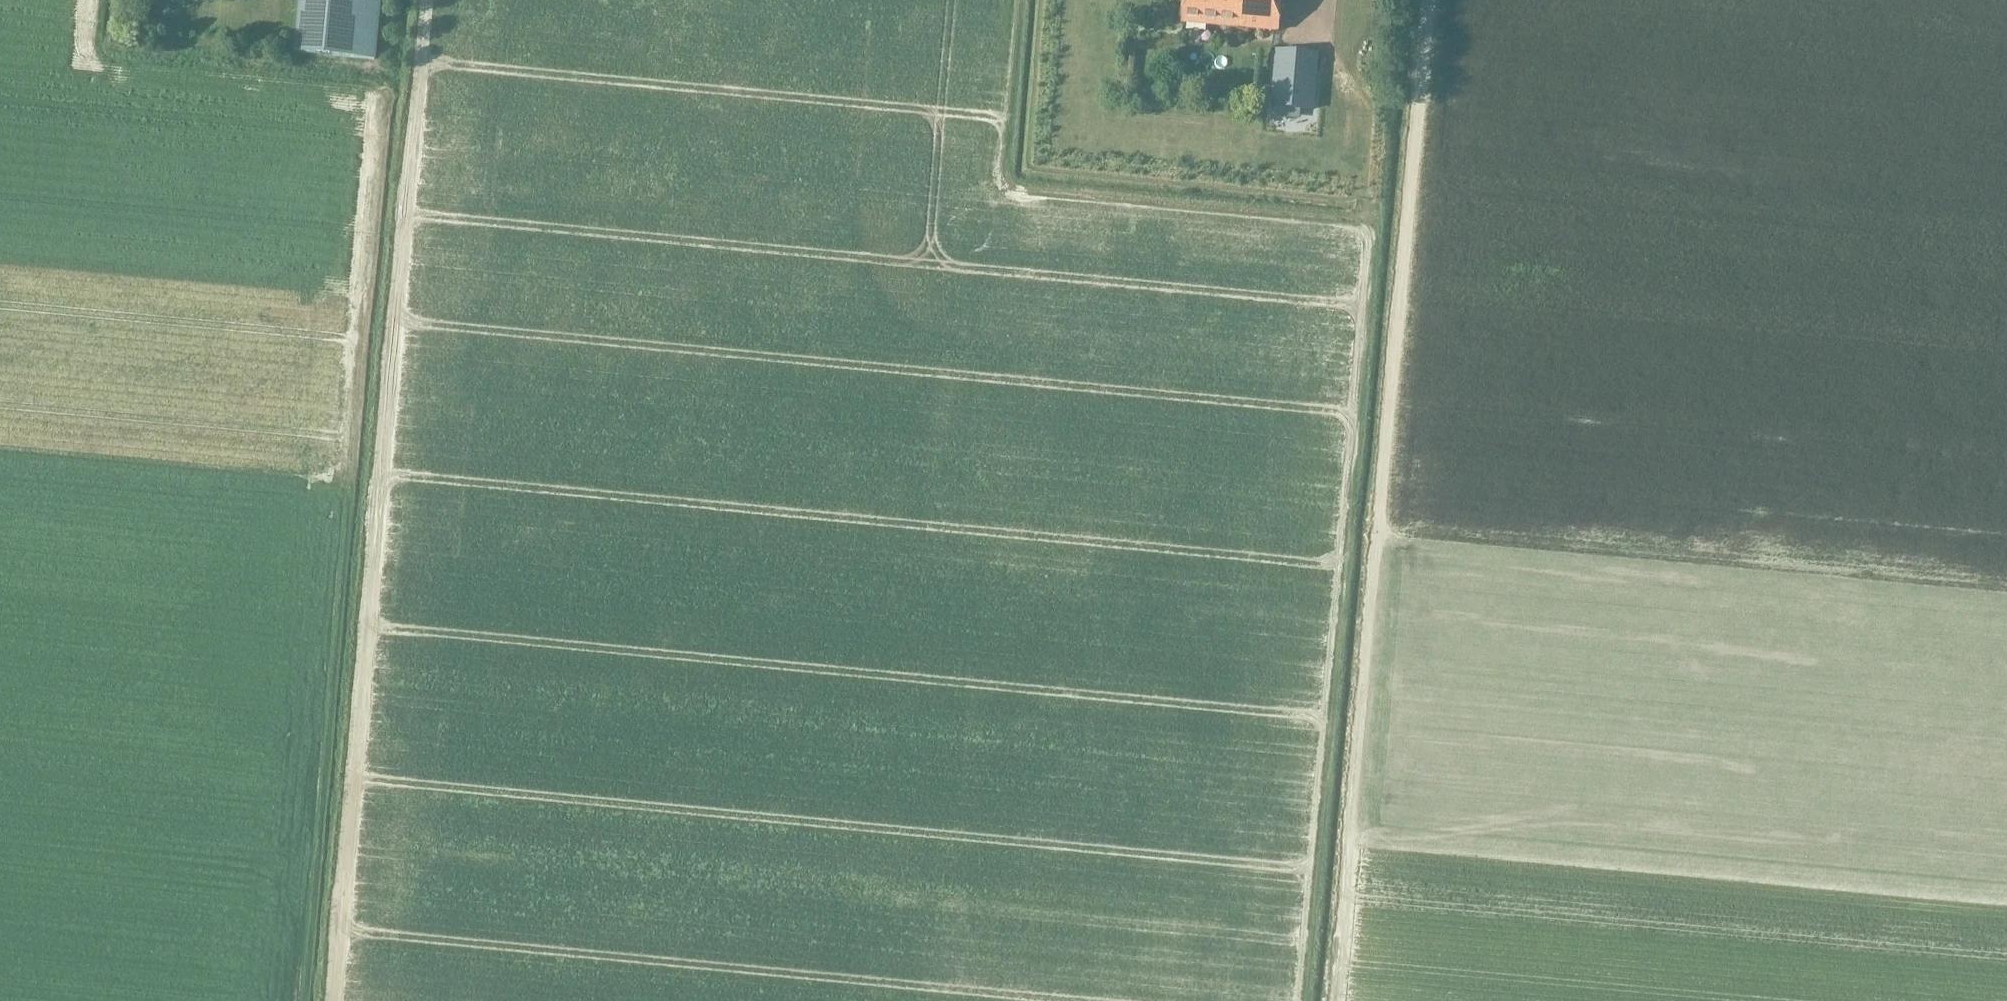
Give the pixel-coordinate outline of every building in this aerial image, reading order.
[(294,52),(374,60),(380,0),(299,0),(294,52)] [(1279,32),(1281,0),(1184,0),(1182,23),(1279,32)] [(1271,105),(1312,109),(1315,68),(1301,67),(1302,53),(1276,50),(1271,105)]
